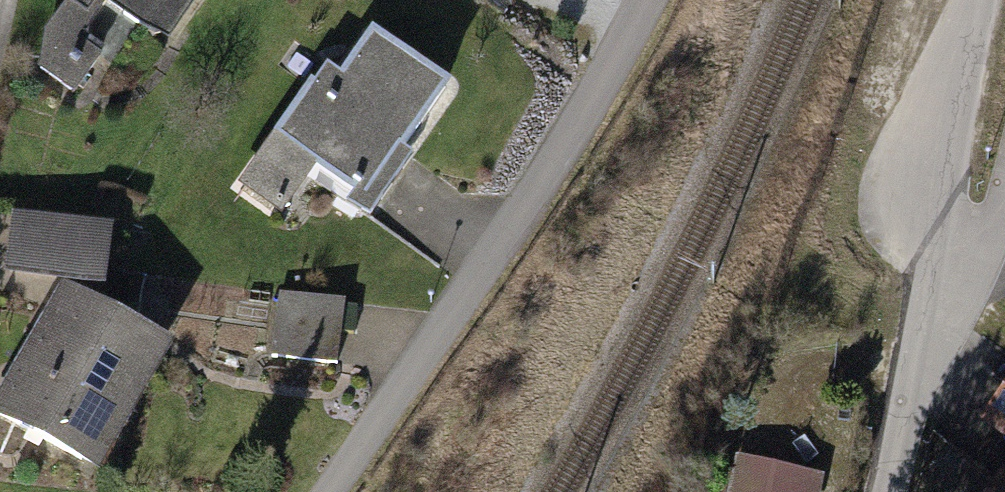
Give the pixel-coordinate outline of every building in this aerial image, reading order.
[(74,6),(37,56),(83,91),(135,21),(167,45),(200,0),(66,0),(74,6)] [(441,152),(478,99),(396,41),(366,85),(339,66),(259,180),(301,209),(328,171),(384,210),(430,144),(441,152)] [(129,218),(25,208),(19,269),(123,280),(129,218)] [(179,346),(79,287),(7,410),(106,468),(179,346)] [(363,297),(291,290),(285,354),(357,361),(363,297)] [(751,455),(741,491),(838,491),(842,478),(751,455)]
